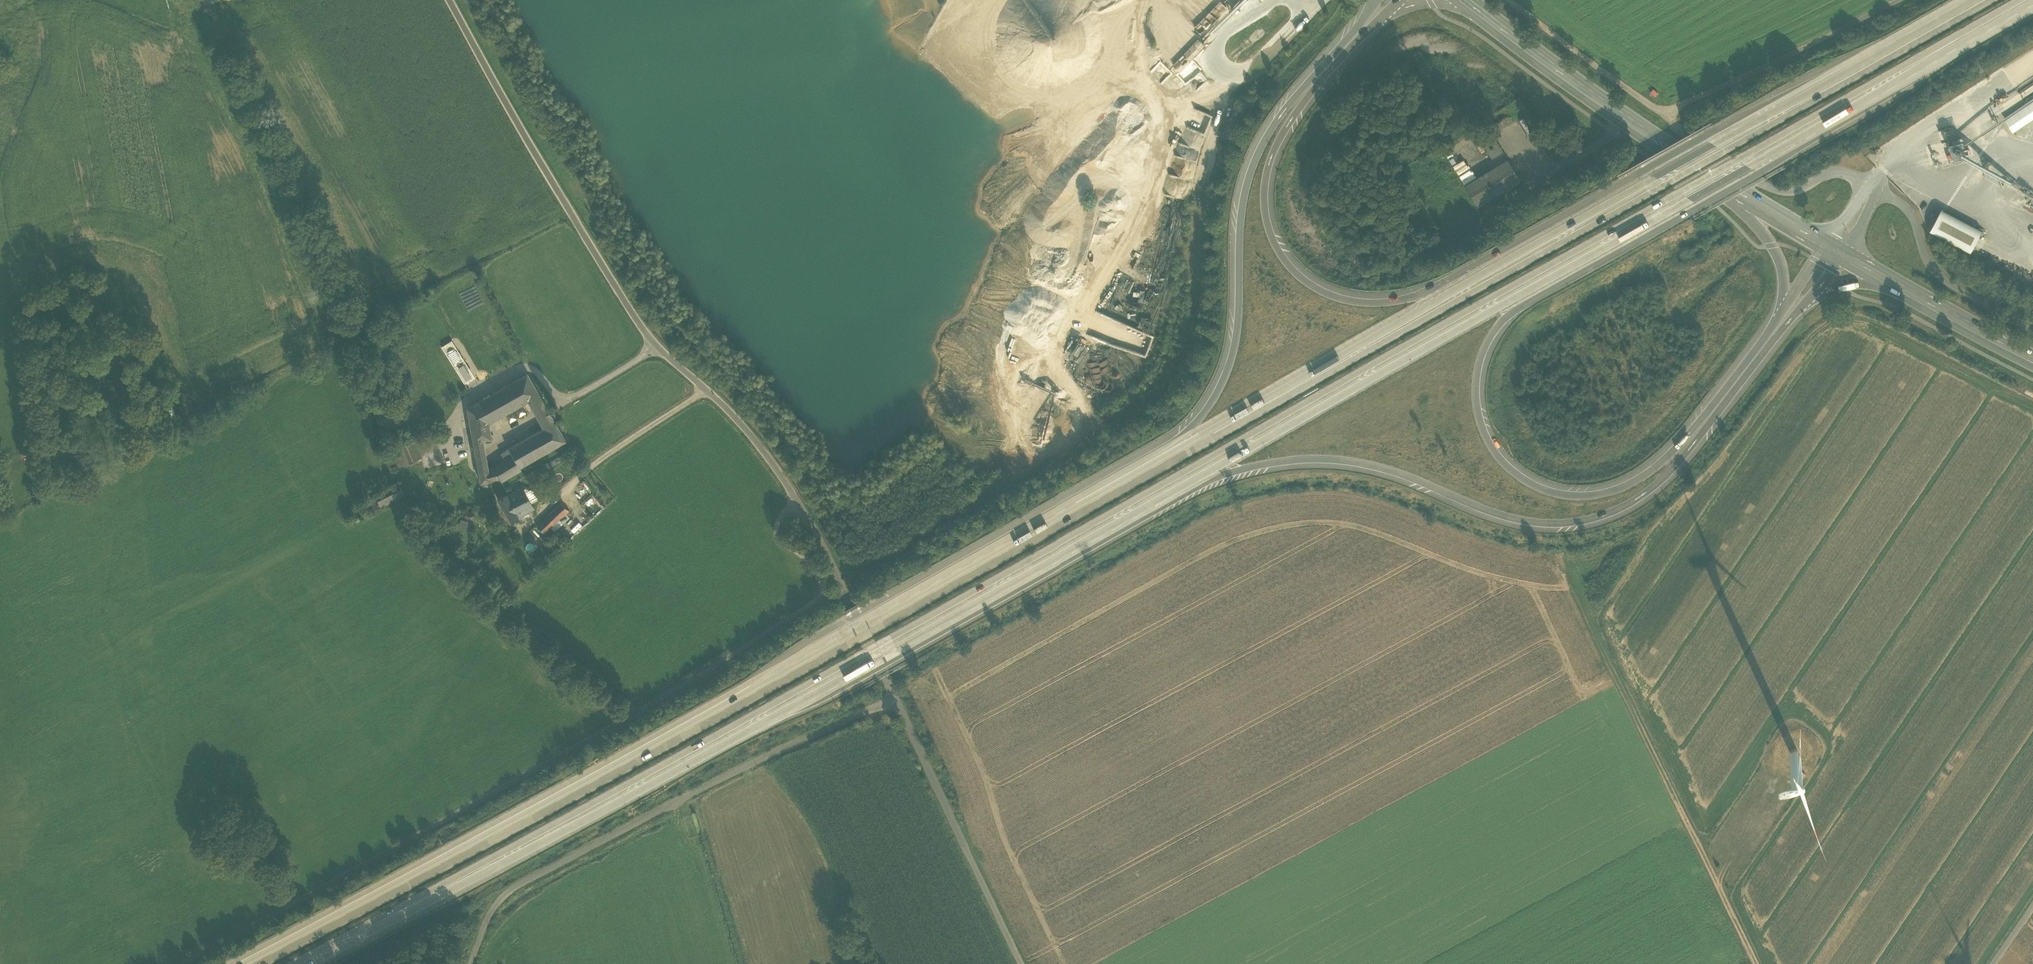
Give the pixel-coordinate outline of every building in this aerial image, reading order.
[(1214,21),(1229,5),(1223,0),(1219,0),(1206,14),(1214,21)] [(1201,32),(1213,23),(1207,15),(1195,24),(1201,32)] [(1178,57),(1185,64),(1206,44),(1199,37),(1178,57)] [(2006,121),(2012,130),(2032,117),(2032,102),(2006,121)] [(1492,159),(1503,152),(1491,133),(1480,139),(1492,159)] [(1961,140),(1948,143),(1951,156),(1964,154),(1961,140)] [(1494,157),(1497,162),(1502,159),(1503,161),(1508,158),(1504,151),(1494,157)] [(1464,186),(1478,208),(1521,181),(1507,159),(1464,186)] [(1981,230),(1941,210),(1930,231),(1970,252),(1981,230)] [(1033,335),(1044,340),(1055,317),(1043,312),(1033,335)] [(443,344),(446,351),(455,347),(453,340),(443,344)] [(455,347),(447,352),(458,369),(466,364),(455,347)] [(527,373),(474,403),(488,423),(528,401),(538,393),(527,373)] [(554,422),(538,393),(528,401),(544,428),(554,422)] [(474,403),(467,408),(475,453),(484,451),(482,440),(483,439),(491,438),(488,423),(474,403)] [(565,440),(554,422),(544,428),(508,448),(513,458),(519,467),(520,467),(565,440)] [(427,451),(421,435),(399,444),(407,463),(421,457),(420,454),(427,451)] [(487,469),(484,451),(475,453),(478,470),(487,469)] [(495,467),(487,469),(478,470),(480,482),(499,478),(500,481),(521,469),(520,467),(519,467),(513,458),(501,465),(495,467)] [(538,469),(525,476),(530,485),(543,479),(538,469)] [(374,493),(374,495),(380,507),(404,495),(397,481),(374,493)] [(522,488),(507,496),(517,516),(533,508),(522,488)] [(506,494),(497,499),(511,523),(519,519),(517,516),(507,496),(506,494)] [(360,502),(366,514),(380,507),(374,495),(360,502)] [(561,503),(531,531),(538,538),(568,510),(561,503)] [(385,516),(380,507),(366,514),(370,523),(385,516)] [(458,529),(464,531),(468,522),(461,520),(458,529)]
